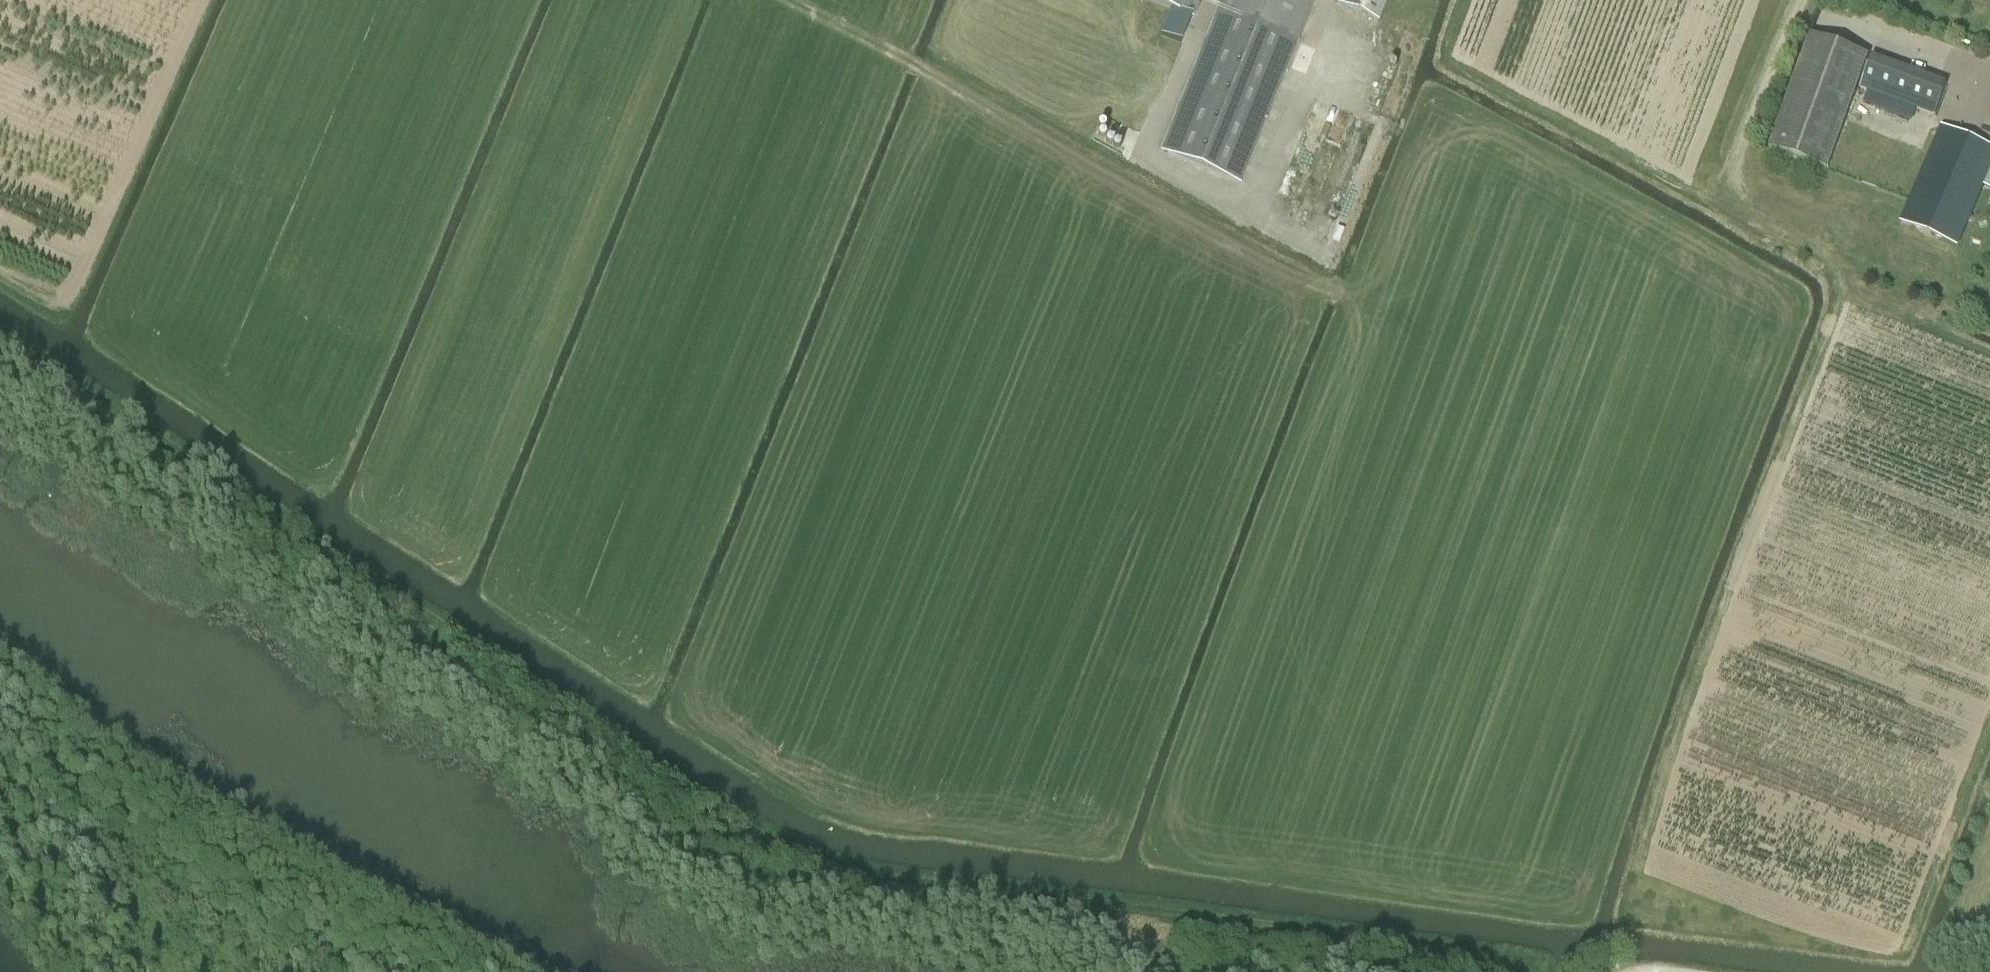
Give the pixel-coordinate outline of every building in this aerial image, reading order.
[(1193,19),(1201,0),(1143,0),(1193,19)] [(1219,11),(1163,152),(1241,184),(1315,0),(1224,0),(1219,11)] [(1334,2),(1379,21),(1388,0),(1335,0),(1334,2)] [(1809,35),(1768,149),(1828,171),(1869,57),(1809,35)] [(1947,84),(1876,58),(1864,90),(1935,116),(1947,84)] [(1941,126),(1900,222),(1957,248),(1958,246),(1989,171),(1989,147),(1941,126)]
